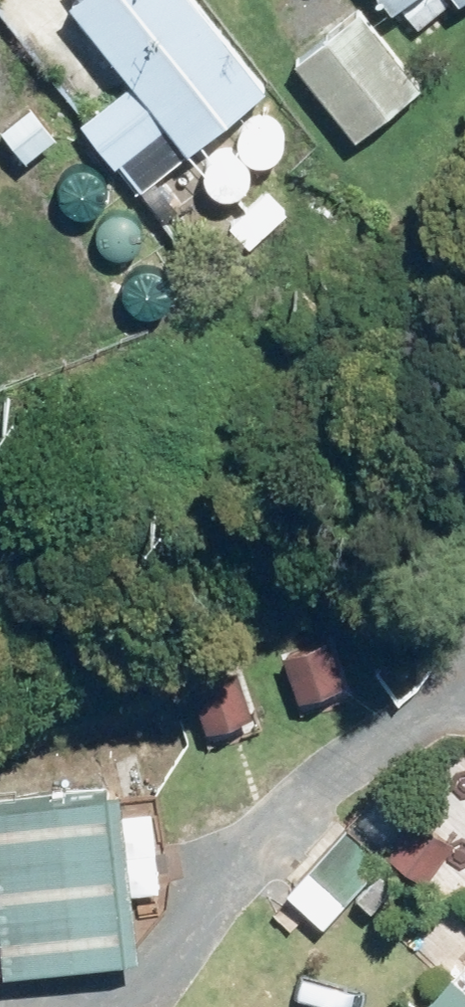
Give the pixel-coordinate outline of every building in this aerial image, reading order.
[(195,0),(85,0),(73,10),(133,84),(76,129),(110,170),(167,125),(192,157),(271,92),(195,0)] [(395,16),(416,0),(382,0),(395,16)] [(299,65),(360,143),(425,91),(364,14),(299,65)] [(237,156),(243,162),(251,165),(259,165),(266,163),(273,158),(277,151),(279,144),(278,136),(275,128),(269,123),(261,119),(254,119),(247,120),(241,124),(236,129),(233,135),(232,142),(233,149),(237,156)] [(196,195),(202,200),(209,203),(218,204),(225,201),(232,196),(236,190),(238,182),(237,174),(234,167),(228,161),(220,158),(213,157),(206,158),(200,162),(195,167),(192,174),(191,181),(192,188),(196,195)] [(55,206),(61,211),(68,214),(76,215),(84,212),(91,208),(95,201),(97,193),(96,185),(93,178),(87,172),(79,169),(72,168),(65,169),(59,173),(54,178),(51,185),(50,192),(51,199),(55,206)] [(253,248),(288,218),(267,196),(232,226),(253,248)] [(85,249),(91,254),(99,257),(107,258),(115,255),(121,250),(126,244),(127,236),(126,228),(123,220),(117,215),(110,212),(103,211),(96,212),(89,216),(84,221),(81,227),(80,235),(81,241),(85,249)] [(116,308),(122,313),(130,316),(138,317),(146,314),(152,309),(157,303),(159,295),(158,287),(154,279),(148,274),(141,271),(134,270),(127,271),(121,275),(116,280),(112,286),(111,294),(113,301),(116,308)] [(408,773),(384,798),(427,840),(419,849),(459,888),(464,881),(464,829),(408,773)] [(113,783),(0,795),(0,886),(8,961),(129,949),(113,783)] [(309,873),(345,908),(386,866),(348,831),(309,873)] [(384,876),(363,899),(377,912),(398,888),(384,876)] [(430,1006),(464,1006),(464,972),(430,1006)]
